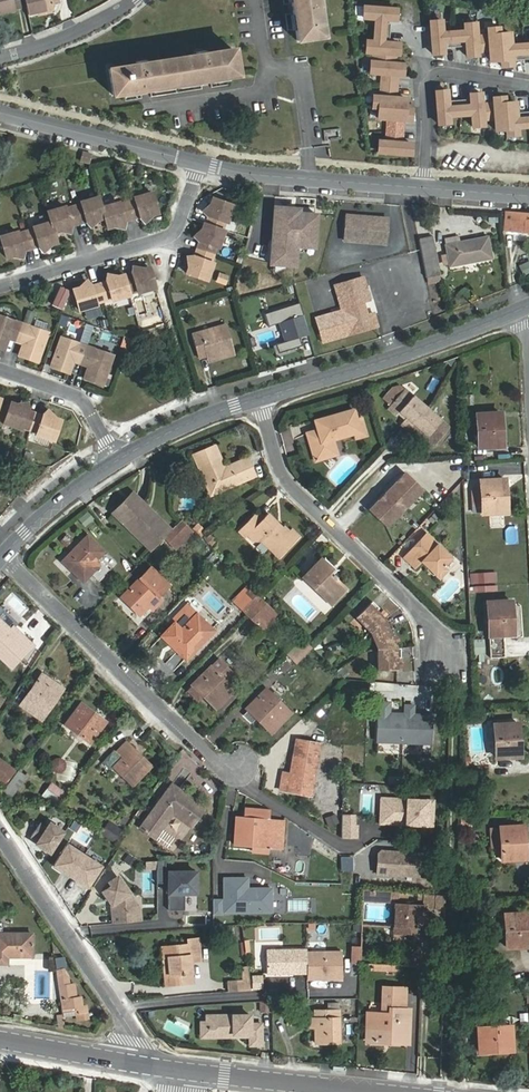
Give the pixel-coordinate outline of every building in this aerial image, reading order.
[(16,11),(16,10),(14,0),(0,0),(0,15),(16,11)] [(26,8),(24,0),(14,0),(16,10),(26,8)] [(26,8),(28,16),(54,10),(53,5),(60,3),(60,0),(24,0),(26,8)] [(297,41),(320,37),(316,9),(320,9),(319,0),(291,0),(297,41)] [(365,7),(364,21),(376,22),(375,41),(366,41),(365,55),(374,55),(373,62),(372,62),(371,75),(383,76),(382,95),(372,95),(371,109),(377,109),(376,120),(386,120),(384,140),(377,140),(376,154),(412,156),(413,142),(403,141),(404,122),(412,122),(413,108),(407,107),(407,97),(400,96),(402,77),(407,77),(408,63),(399,63),(400,57),(401,57),(402,43),(387,42),(388,22),(399,23),(400,9),(365,7)] [(510,42),(509,32),(499,33),(498,27),(487,28),(488,32),(476,33),(475,22),(464,23),(464,28),(442,30),(441,19),(430,20),(432,53),(444,52),(442,35),(445,35),(446,41),(462,40),(462,34),(465,33),(467,55),(478,54),(477,47),(489,46),(490,58),(500,57),(501,63),(512,62),(511,54),(515,53),(515,60),(528,59),(528,41),(510,42)] [(236,65),(233,50),(109,69),(113,95),(237,75),(236,65)] [(438,123),(449,122),(449,115),(471,113),(472,125),(484,124),(483,118),(495,117),(496,128),(506,127),(507,134),(518,133),(517,128),(528,127),(528,112),(519,113),(520,119),(517,119),(515,103),(505,104),(504,97),(493,98),(494,103),(482,104),(481,93),(470,94),(471,105),(467,105),(467,99),(451,100),(451,106),(448,107),(447,90),(436,91),(438,123)] [(90,163),(92,154),(83,152),(80,160),(90,163)] [(132,219),(140,216),(141,218),(158,213),(152,192),(134,197),(135,199),(127,202),(132,219)] [(87,223),(104,218),(101,207),(98,197),(81,202),(81,204),(73,206),(78,223),(86,221),(87,223)] [(207,215),(209,216),(207,224),(222,230),(225,221),(227,222),(233,205),(213,198),(207,215)] [(101,207),(104,218),(107,228),(125,223),(124,221),(132,219),(127,202),(119,204),(118,202),(101,207)] [(48,212),(51,222),(54,233),(71,228),(70,225),(78,223),(73,206),(65,208),(65,206),(48,212)] [(296,208),(275,207),(271,264),(296,266),(298,246),(316,247),(318,214),(300,213),(298,242),(294,242),(296,208)] [(507,212),(505,230),(528,232),(528,214),(507,212)] [(386,242),(388,217),(370,216),(369,218),(361,217),(361,215),(347,214),(345,240),(386,242)] [(39,246),(39,248),(57,243),(54,233),(51,222),(33,227),(34,229),(26,231),(31,248),(39,246)] [(222,230),(207,224),(205,223),(199,240),(201,241),(198,249),(213,254),(216,246),(218,247),(224,230),(222,230)] [(17,232),(0,237),(7,257),(23,252),(23,250),(31,248),(26,231),(18,234),(17,232)] [(225,231),(221,248),(228,249),(232,233),(225,231)] [(419,239),(427,278),(439,275),(432,236),(419,239)] [(487,238),(447,245),(449,255),(443,256),(445,264),(450,263),(451,266),(491,258),(487,238)] [(195,257),(193,256),(187,273),(207,280),(212,263),(210,262),(213,254),(198,249),(195,257)] [(219,261),(217,268),(233,273),(235,266),(219,261)] [(528,275),(528,261),(519,266),(525,277),(528,275)] [(90,284),(73,290),(79,310),(96,305),(96,303),(112,298),(112,300),(130,295),(130,293),(137,291),(138,293),(156,288),(149,267),(132,272),(133,274),(124,277),(124,275),(106,280),(107,282),(91,286),(90,284)] [(225,286),(229,275),(219,271),(215,282),(225,286)] [(317,320),(324,344),(379,328),(375,315),(369,317),(365,304),(371,302),(364,279),(336,287),(343,313),(317,320)] [(69,291),(60,287),(52,304),(61,308),(69,291)] [(300,302),(265,313),(268,326),(280,322),(286,341),(275,344),(278,353),(302,346),(299,338),(309,334),(300,302)] [(38,362),(48,332),(0,316),(0,349),(5,350),(10,337),(24,342),(19,355),(38,362)] [(235,352),(227,325),(192,335),(199,358),(206,355),(208,359),(235,352)] [(61,337),(51,366),(69,373),(74,359),(89,364),(84,378),(103,385),(113,355),(61,337)] [(435,445),(450,428),(405,389),(390,406),(399,414),(401,412),(407,417),(401,424),(415,436),(421,430),(427,435),(425,437),(435,445)] [(4,423),(21,429),(22,427),(30,429),(35,414),(27,411),(28,409),(11,403),(4,423)] [(360,431),(354,410),(315,421),(318,430),(308,433),(315,461),(338,454),(333,439),(360,431)] [(503,446),(501,413),(477,414),(478,447),(503,446)] [(30,429),(38,432),(37,435),(54,440),(61,420),(44,414),(43,416),(35,414),(30,429)] [(256,476),(248,458),(225,467),(216,446),(194,455),(207,486),(213,483),(217,492),(256,476)] [(386,527),(423,489),(406,473),(369,510),(386,527)] [(478,479),(469,480),(470,489),(479,488),(478,479)] [(482,513),(507,512),(505,480),(480,481),(482,513)] [(170,529),(133,493),(114,513),(150,550),(170,529)] [(282,527),(267,513),(264,517),(257,511),(238,531),(245,538),(247,536),(253,541),(261,540),(279,558),(300,537),(291,529),(289,531),(283,526),(282,527)] [(182,520),(168,534),(176,542),(190,528),(182,520)] [(200,534),(204,530),(198,524),(193,529),(200,534)] [(440,580),(449,570),(444,566),(452,558),(427,533),(404,558),(415,568),(421,561),(440,580)] [(206,539),(212,544),(216,540),(210,534),(206,539)] [(88,536),(63,561),(70,569),(74,565),(87,577),(91,574),(98,581),(110,569),(99,559),(105,553),(88,536)] [(114,571),(121,563),(110,553),(103,561),(114,571)] [(321,559),(302,577),(313,587),(327,601),(343,586),(328,572),(331,569),(321,559)] [(121,597),(140,615),(170,586),(151,567),(121,597)] [(235,599),(240,604),(254,590),(249,585),(235,599)] [(248,612),(262,598),(254,590),(240,604),(248,612)] [(247,613),(260,627),(276,611),(262,598),(248,612),(247,613)] [(389,619),(386,621),(385,618),(377,610),(379,608),(373,601),(356,618),(371,632),(377,649),(378,669),(397,669),(397,657),(401,657),(401,648),(397,648),(389,629),(393,628),(389,619)] [(489,636),(514,634),(512,601),(487,603),(489,636)] [(188,604),(172,620),(174,623),(162,636),(186,659),(213,630),(188,604)] [(34,645),(13,626),(16,624),(0,609),(0,658),(12,669),(34,645)] [(279,614),(276,611),(260,627),(263,629),(279,614)] [(303,638),(287,654),(296,663),(313,647),(303,638)] [(484,640),(474,640),(474,654),(484,654),(484,640)] [(218,659),(191,685),(216,709),(218,706),(234,690),(227,682),(234,675),(218,659)] [(42,720),(63,688),(42,674),(21,705),(42,720)] [(348,686),(350,696),(359,695),(358,685),(348,686)] [(271,733),(291,712),(267,689),(247,709),(248,711),(243,716),(251,724),(256,719),(271,733)] [(218,706),(222,710),(238,693),(234,690),(218,706)] [(390,713),(391,702),(379,702),(378,741),(404,742),(405,713),(390,713)] [(90,744),(106,721),(82,703),(65,725),(90,744)] [(414,714),(415,706),(406,705),(405,713),(404,742),(432,744),(433,715),(414,714)] [(314,714),(302,726),(308,732),(320,720),(314,714)] [(519,723),(494,724),(496,757),(520,756),(519,723)] [(283,773),(280,790),(311,795),(320,744),(297,740),(290,774),(283,773)] [(132,786),(152,766),(126,742),(117,751),(123,757),(113,767),(132,786)] [(67,763),(56,757),(49,768),(60,774),(67,763)] [(15,771),(0,760),(0,780),(5,783),(15,771)] [(12,796),(26,776),(19,771),(4,790),(12,796)] [(44,795),(57,806),(66,793),(53,783),(44,795)] [(376,815),(376,784),(362,784),(361,815),(376,815)] [(150,836),(168,811),(172,815),(191,827),(205,808),(187,795),(184,799),(168,787),(139,828),(150,836)] [(390,798),(383,798),(382,823),(389,823),(390,798)] [(390,798),(389,823),(433,824),(433,800),(390,798)] [(236,817),(234,844),(253,846),(253,852),(265,853),(266,847),(283,849),(284,821),(267,820),(268,809),(245,807),(244,818),(236,817)] [(336,820),(333,812),(324,816),(327,824),(336,820)] [(460,817),(460,824),(470,824),(469,817),(475,816),(474,812),(461,813),(461,817),(460,817)] [(359,838),(359,826),(354,826),(354,815),(344,815),(344,838),(359,838)] [(51,853),(64,833),(49,823),(47,827),(40,822),(32,835),(39,839),(36,843),(51,853)] [(124,832),(110,822),(102,834),(116,843),(124,832)] [(502,860),(526,859),(524,826),(500,827),(502,860)] [(68,845),(54,865),(71,876),(84,855),(68,845)] [(426,866),(427,853),(382,851),(378,855),(377,874),(399,875),(399,872),(419,873),(419,866),(426,866)] [(128,854),(123,862),(134,868),(138,860),(128,854)] [(71,876),(87,886),(100,866),(84,855),(71,876)] [(308,876),(310,858),(297,857),(295,874),(308,876)] [(355,858),(345,857),(345,870),(355,870),(355,858)] [(165,861),(157,861),(157,884),(166,883),(165,861)] [(517,868),(517,877),(528,878),(528,868),(517,868)] [(168,872),(169,910),(184,910),(184,894),(196,894),(196,872),(168,872)] [(112,904),(113,923),(141,921),(139,909),(133,910),(132,897),(118,876),(109,882),(112,886),(103,892),(112,904)] [(224,878),(224,911),(271,911),(271,888),(247,889),(247,878),(224,878)] [(363,890),(362,900),(393,903),(393,901),(398,901),(398,892),(363,890)] [(427,909),(445,910),(445,894),(417,893),(417,899),(423,900),(422,903),(427,903),(427,909)] [(221,900),(213,900),(213,914),(221,914),(221,900)] [(424,905),(395,904),(393,928),(404,928),(404,934),(415,935),(415,929),(423,930),(424,905)] [(504,914),(506,948),(528,947),(528,913),(504,914)] [(7,964),(8,957),(32,957),(32,934),(3,934),(3,924),(0,924),(0,963),(7,964)] [(218,937),(218,928),(208,927),(208,937),(218,937)] [(193,983),(191,962),(202,961),(199,938),(188,939),(188,944),(162,947),(163,958),(168,958),(171,985),(193,983)] [(242,953),(250,952),(249,940),(241,941),(242,953)] [(351,964),(360,965),(361,948),(351,948),(351,964)] [(266,950),(267,974),(307,974),(307,972),(307,952),(307,950),(266,950)] [(307,974),(307,980),(342,979),(342,952),(307,952),(307,972),(307,974)] [(410,954),(410,965),(422,966),(422,955),(410,954)] [(68,976),(64,970),(66,967),(65,957),(55,958),(62,1010),(75,1009),(75,1011),(78,1010),(79,1014),(88,1013),(87,1005),(82,1006),(81,997),(74,998),(72,984),(69,984),(68,976)] [(261,975),(253,976),(254,988),(263,987),(261,975)] [(229,982),(229,992),(246,991),(250,990),(249,980),(243,981),(229,982)] [(385,987),(383,1014),(369,1013),(368,1042),(386,1043),(386,1038),(407,1039),(408,1010),(404,1009),(404,988),(385,987)] [(340,1043),(339,1010),(338,1002),(328,1003),(328,1011),(315,1011),(315,1019),(310,1019),(310,1027),(315,1027),(315,1043),(340,1043)] [(270,1004),(259,1003),(259,1011),(270,1011),(270,1004)] [(250,1015),(206,1015),(206,1022),(206,1027),(209,1027),(209,1029),(211,1029),(212,1037),(244,1036),(244,1034),(250,1034),(250,1030),(261,1030),(261,1024),(250,1024),(250,1015)] [(206,1022),(200,1022),(200,1037),(212,1037),(211,1029),(209,1029),(209,1027),(206,1027),(206,1022)] [(479,1053),(512,1051),(511,1026),(478,1028),(479,1053)]
